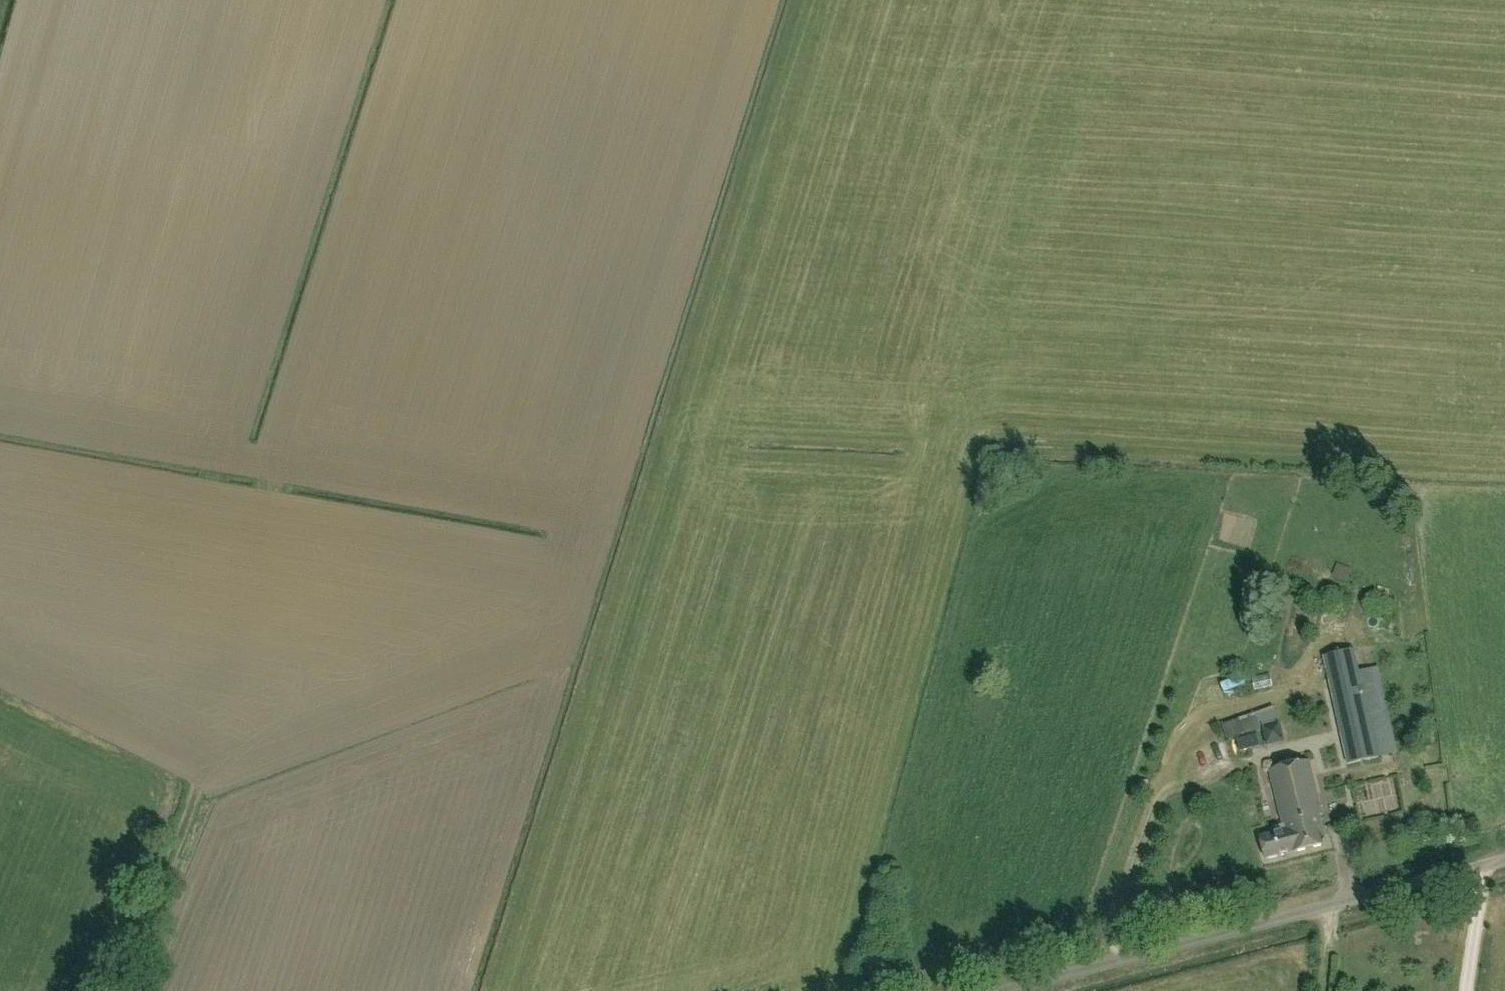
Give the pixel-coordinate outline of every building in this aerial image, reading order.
[(1325,657),(1349,765),(1393,755),(1369,647),(1325,657)] [(1264,694),(1279,689),(1275,677),(1260,682),(1264,694)] [(1267,747),(1284,742),(1279,721),(1274,708),(1222,725),(1228,740),(1262,727),(1263,730),(1262,730),(1263,731),(1265,738),(1267,747)] [(1241,752),(1260,747),(1257,735),(1238,739),(1241,752)] [(1288,831),(1261,838),(1266,859),(1293,853),(1328,844),(1321,818),(1323,817),(1310,761),(1270,771),(1283,825),(1286,824),(1288,831)] [(1349,799),(1335,804),(1339,816),(1353,811),(1349,799)]
